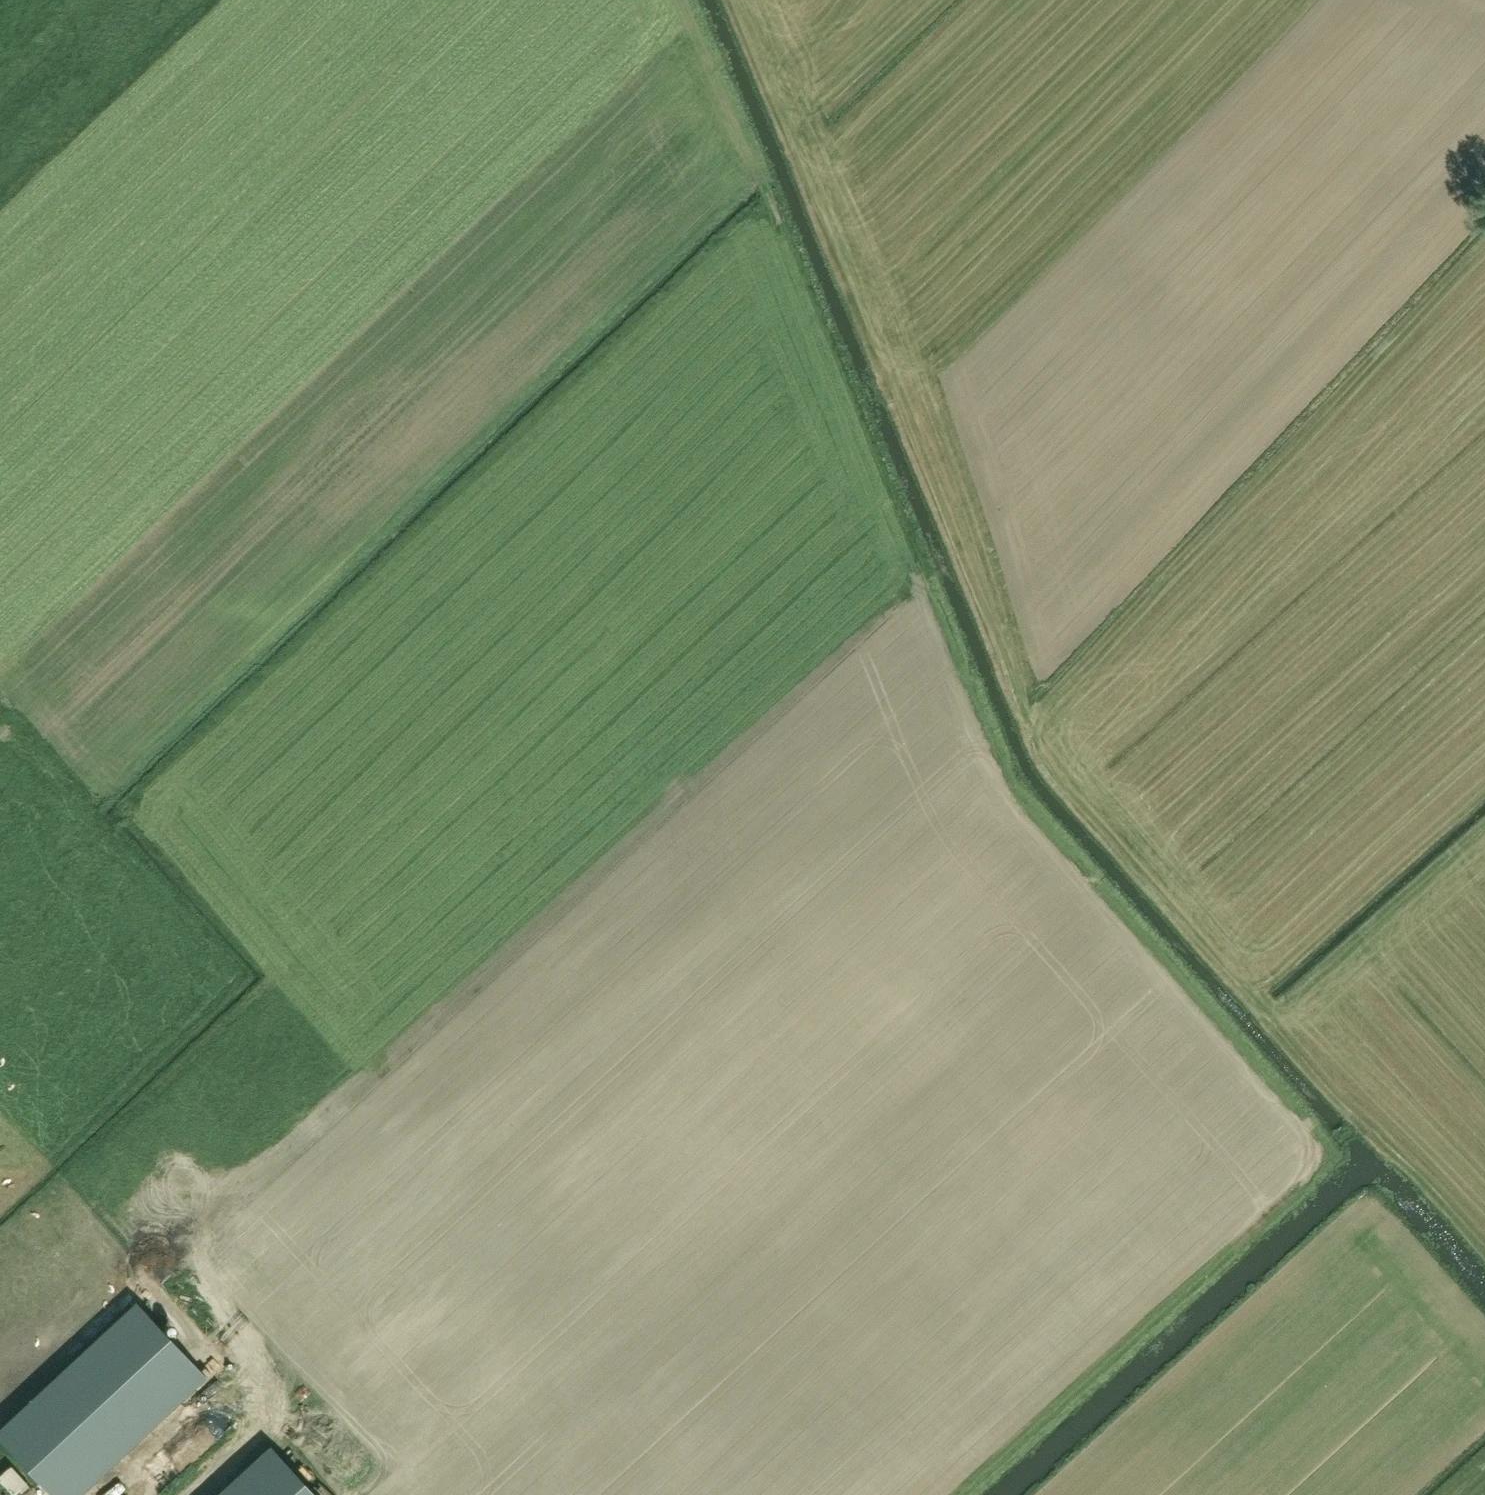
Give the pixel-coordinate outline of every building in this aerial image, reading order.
[(0,1430),(0,1436),(55,1494),(74,1494),(206,1371),(139,1300),(0,1430)] [(218,1494),(314,1494),(270,1447),(218,1494)] [(0,1470),(23,1494),(38,1481),(15,1456),(0,1470)]
